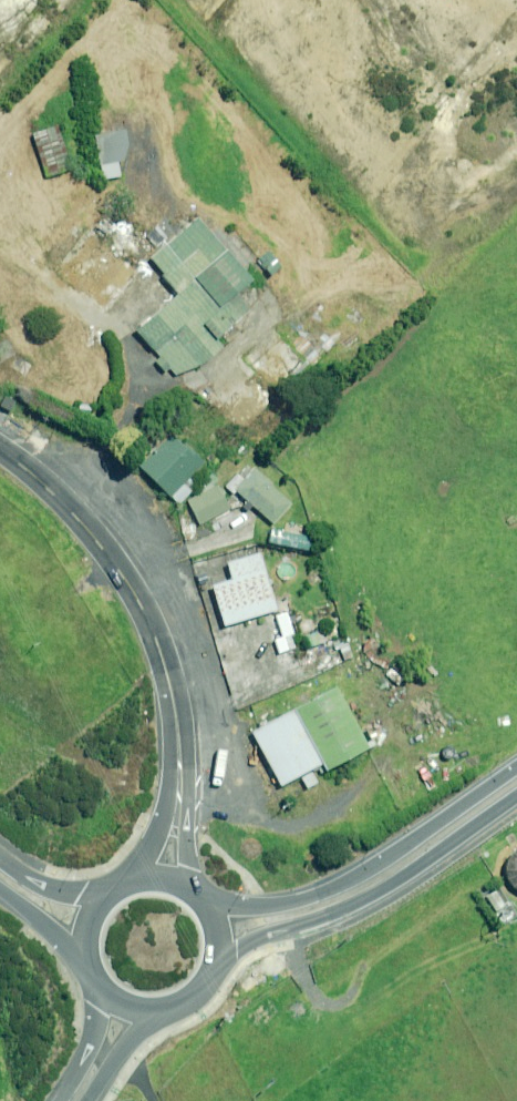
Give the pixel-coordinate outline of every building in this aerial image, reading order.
[(71,169),(56,126),(32,134),(47,178),(71,169)] [(102,179),(120,176),(118,163),(130,161),(125,130),(94,135),(102,179)] [(252,283),(199,219),(149,261),(178,295),(136,330),(159,358),(155,360),(165,372),(170,368),(180,381),(211,355),(205,348),(250,310),(237,295),(252,283)] [(281,268),(268,250),(250,225),(239,233),(257,258),(271,276),(281,268)] [(142,265),(95,226),(56,274),(106,314),(143,268),(142,265)] [(251,366),(280,398),(354,329),(331,304),(289,343),(283,336),(251,366)] [(275,401),(251,377),(220,410),(244,433),(275,401)] [(202,464),(170,432),(138,465),(178,504),(196,485),(189,478),(202,464)] [(235,491),(246,501),(241,506),(248,512),(253,507),(272,524),(291,503),(253,468),(240,482),(234,477),(227,484),(224,487),(232,494),(235,491)] [(197,488),(203,492),(187,501),(200,525),(231,508),(217,484),(209,474),(197,488)] [(277,609),(260,553),(227,563),(232,580),(212,586),(224,625),(277,609)] [(321,584),(308,584),(308,596),(321,596),(321,584)] [(294,634),(287,612),(275,615),(282,638),(294,634)] [(347,638),(327,645),(330,652),(305,662),(310,675),(355,658),(347,638)] [(313,768),(320,765),(324,773),(369,750),(337,687),(251,731),(279,786),(298,776),(306,791),(321,783),(313,768)] [(514,849),(509,855),(505,862),(505,869),(506,877),(510,884),(516,889),(516,848),(514,849)] [(494,891),(486,896),(496,910),(503,905),(494,891)]
